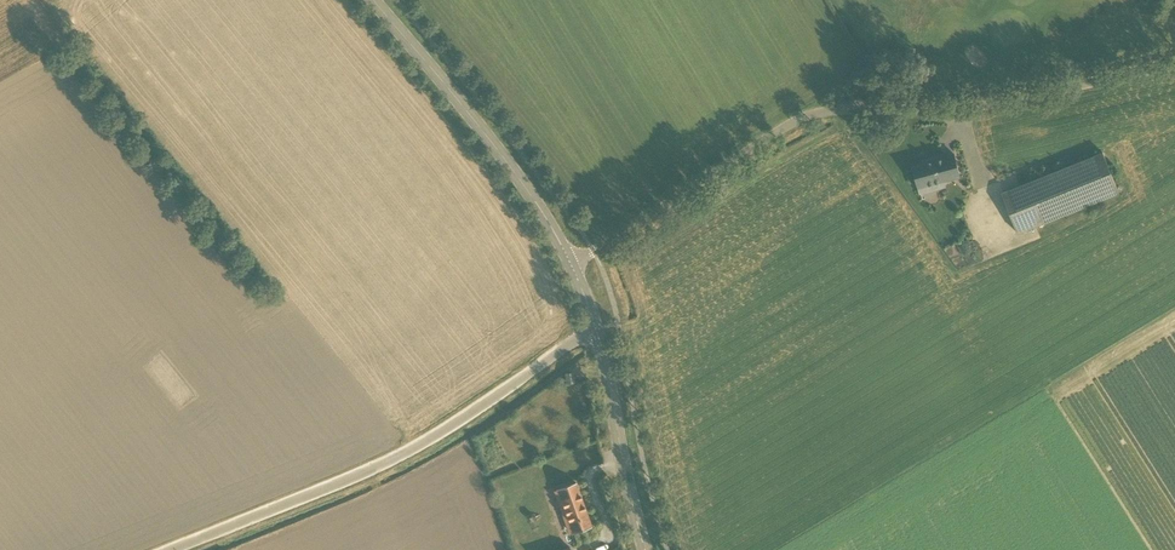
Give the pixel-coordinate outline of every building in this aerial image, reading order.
[(1019,234),(1120,193),(1103,152),(1003,193),(1019,234)] [(913,167),(919,188),(945,182),(961,178),(954,154),(933,159),(934,162),(913,167)] [(568,384),(574,383),(572,372),(566,373),(568,384)] [(573,534),(592,527),(576,482),(557,489),(573,534)]
